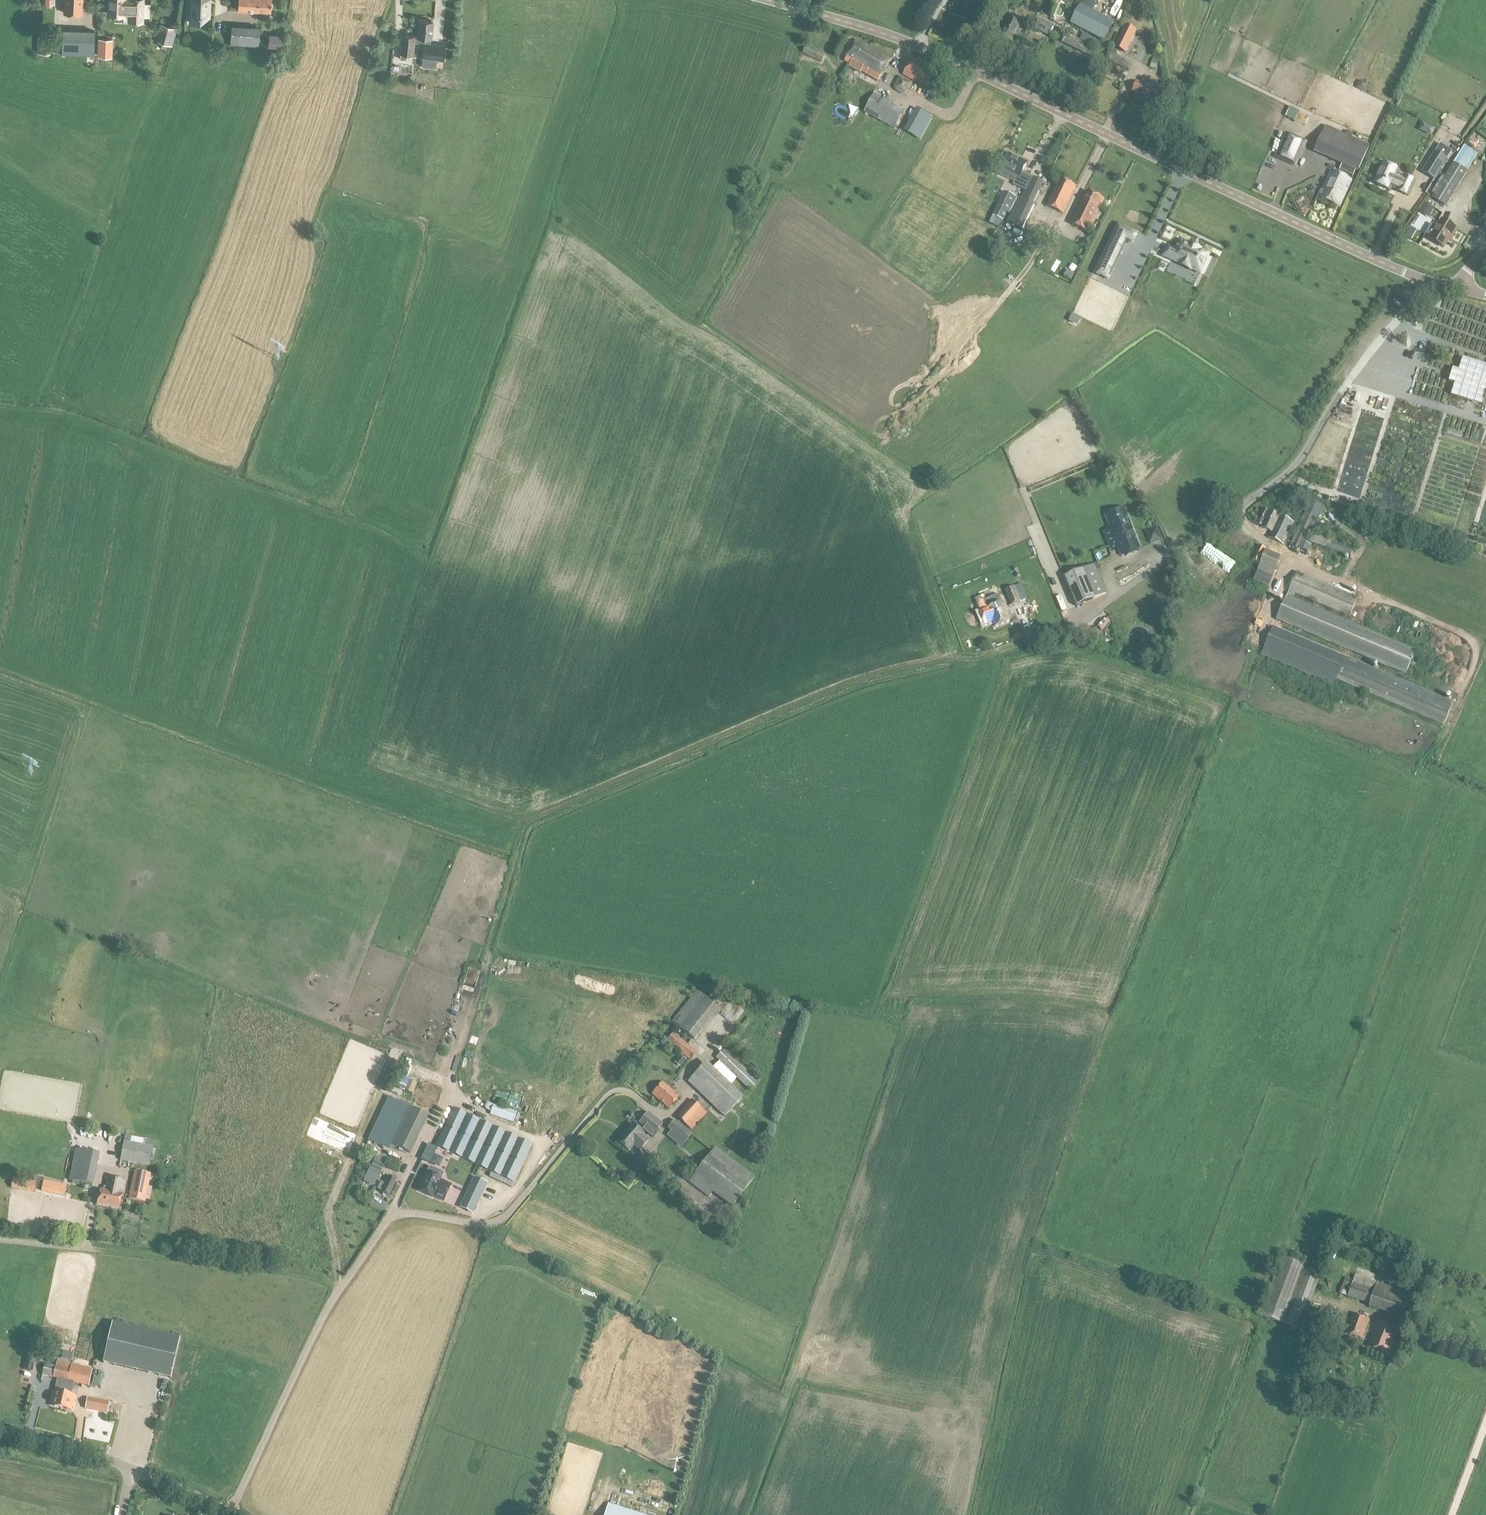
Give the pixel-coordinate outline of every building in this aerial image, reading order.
[(83,0),(64,0),(64,13),(83,13),(83,0)] [(125,14),(131,14),(131,21),(142,21),(143,0),(109,0),(109,14),(125,14)] [(191,23),(192,23),(192,14),(209,15),(209,4),(207,4),(207,0),(192,0),(191,23)] [(239,10),(271,12),(272,0),(239,0),(239,10)] [(960,4),(978,13),(980,10),(984,13),(990,0),(962,0),(960,4)] [(1081,5),(1070,24),(1104,42),(1114,22),(1081,5)] [(998,37),(1015,45),(1024,24),(1008,16),(998,37)] [(1038,18),(1033,28),(1050,38),(1055,27),(1038,18)] [(419,19),(418,34),(418,37),(425,37),(424,42),(431,43),(431,42),(433,20),(419,19)] [(986,21),(983,27),(989,30),(992,23),(986,21)] [(172,44),(177,28),(162,24),(158,40),(172,44)] [(249,27),(248,45),(258,45),(259,27),(249,27)] [(96,31),(63,30),(62,53),(94,55),(96,31)] [(262,42),(276,41),(275,30),(262,30),(262,42)] [(1123,31),(1115,47),(1126,53),(1131,42),(1134,37),(1123,31)] [(1067,33),(1062,42),(1078,50),(1096,61),(1101,51),(1092,47),(1080,40),(1067,33)] [(402,34),(400,57),(407,57),(407,54),(414,54),(415,42),(418,42),(418,37),(418,34),(414,34),(414,36),(402,34)] [(99,39),(98,55),(112,56),(113,40),(99,39)] [(862,71),(879,80),(890,60),(857,41),(845,62),(850,65),(849,66),(861,73),(862,71)] [(424,42),(422,58),(423,58),(437,59),(439,43),(431,42),(431,43),(424,42)] [(825,56),(805,46),(802,54),(821,63),(825,56)] [(1110,52),(1107,57),(1106,60),(1111,62),(1129,71),(1133,63),(1119,56),(1110,52)] [(913,56),(903,75),(930,89),(940,70),(913,56)] [(423,58),(422,66),(436,67),(437,59),(423,58)] [(1133,92),(1155,102),(1159,93),(1158,92),(1159,89),(1157,87),(1158,85),(1144,79),(1142,85),(1137,83),(1133,92)] [(845,81),(829,87),(833,97),(849,90),(845,81)] [(864,113),(895,130),(906,111),(875,93),(864,113)] [(901,132),(921,139),(929,116),(910,109),(901,132)] [(1370,146),(1326,127),(1314,154),(1358,173),(1370,146)] [(1286,133),(1275,157),(1294,166),(1304,142),(1286,133)] [(1452,152),(1440,145),(1436,151),(1448,158),(1452,152)] [(1436,151),(1435,151),(1423,172),(1437,180),(1449,159),(1448,158),(1436,151)] [(1002,169),(999,175),(1015,182),(1014,185),(1025,190),(1031,177),(1023,173),(1027,163),(1009,155),(1003,167),(1002,168),(1002,169)] [(1380,166),(1373,183),(1390,191),(1391,188),(1397,190),(1396,191),(1408,196),(1415,182),(1403,176),(1398,174),(1400,171),(1382,163),(1380,166)] [(1467,171),(1454,163),(1432,198),(1446,207),(1467,171)] [(1331,172),(1319,198),(1339,207),(1351,181),(1331,172)] [(1025,190),(1021,198),(1032,204),(1033,204),(1039,192),(1043,182),(1031,177),(1025,190)] [(1076,187),(1060,179),(1047,206),(1063,214),(1076,187)] [(1017,198),(1005,192),(993,216),(1004,221),(1007,213),(1009,214),(1017,198)] [(1089,233),(1104,201),(1086,192),(1071,224),(1089,233)] [(1019,198),(1007,223),(1022,230),(1034,205),(1033,204),(1032,204),(1021,198),(1019,198)] [(1426,203),(1420,212),(1429,218),(1435,208),(1426,203)] [(1431,239),(1430,240),(1444,248),(1451,237),(1452,238),(1457,230),(1442,220),(1436,230),(1431,239)] [(1471,233),(1481,238),(1485,230),(1485,226),(1477,222),(1471,233)] [(1120,226),(1109,251),(1121,257),(1128,242),(1134,245),(1139,235),(1120,226)] [(1175,250),(1170,248),(1167,255),(1172,258),(1171,260),(1181,264),(1180,265),(1181,265),(1184,259),(1193,263),(1190,269),(1191,269),(1200,273),(1209,255),(1199,250),(1200,249),(1190,244),(1189,245),(1180,241),(1175,250)] [(1114,268),(1103,263),(1098,275),(1108,280),(1114,268)] [(1030,292),(1042,287),(1040,283),(1028,288),(1030,292)] [(1342,344),(1344,338),(1324,330),(1322,335),(1342,344)] [(1449,382),(1455,384),(1451,396),(1485,407),(1485,366),(1463,359),(1459,371),(1453,369),(1449,382)] [(938,491),(942,497),(966,482),(963,476),(938,491)] [(1310,501),(1305,512),(1317,518),(1319,519),(1324,507),(1310,501)] [(1128,523),(1123,509),(1105,516),(1121,556),(1140,548),(1130,522),(1128,523)] [(1271,532),(1279,516),(1263,509),(1257,524),(1263,526),(1262,528),(1271,532)] [(1305,512),(1290,546),(1302,552),(1306,542),(1317,518),(1305,512)] [(1157,527),(1146,532),(1150,544),(1162,539),(1157,527)] [(1314,532),(1310,542),(1341,552),(1344,543),(1314,532)] [(1306,542),(1302,552),(1307,554),(1311,545),(1306,542)] [(1260,564),(1266,551),(1267,548),(1259,545),(1252,560),(1260,564)] [(1107,594),(1094,564),(1065,576),(1077,606),(1107,594)] [(1297,572),(1289,591),(1295,594),(1351,618),(1359,598),(1297,572)] [(1014,586),(1007,590),(1013,605),(1021,601),(1014,586)] [(1295,594),(1289,591),(1277,619),(1406,674),(1416,651),(1293,599),(1295,594)] [(1010,621),(1003,602),(988,608),(995,627),(1010,621)] [(1245,602),(1241,611),(1245,613),(1250,605),(1245,602)] [(1274,627),(1265,649),(1337,680),(1346,657),(1274,627)] [(1346,657),(1337,680),(1444,725),(1454,703),(1346,657)] [(697,990),(672,1022),(694,1040),(720,1009),(697,990)] [(674,1033),(669,1038),(666,1042),(673,1047),(691,1061),(697,1052),(686,1043),(674,1033)] [(761,1079),(726,1047),(716,1058),(719,1061),(737,1078),(750,1091),(761,1079)] [(719,1061),(713,1068),(730,1085),(737,1078),(719,1061)] [(707,1062),(688,1082),(725,1117),(744,1098),(730,1085),(713,1068),(707,1062)] [(680,1096),(663,1082),(652,1094),(669,1109),(680,1096)] [(481,1106),(483,1099),(460,1090),(457,1097),(481,1106)] [(388,1143),(406,1105),(389,1097),(369,1139),(386,1147),(388,1143)] [(692,1100),(677,1117),(691,1130),(706,1112),(692,1100)] [(514,1123),(517,1113),(517,1112),(494,1104),(490,1115),(514,1123)] [(429,1117),(406,1105),(388,1143),(410,1155),(429,1117)] [(453,1110),(446,1124),(436,1146),(513,1181),(529,1145),(453,1110)] [(662,1124),(647,1112),(639,1123),(643,1126),(642,1128),(652,1137),(657,1131),(656,1131),(662,1124)] [(314,1117),(306,1135),(348,1153),(356,1135),(314,1117)] [(669,1128),(685,1143),(692,1135),(675,1121),(669,1128)] [(633,1124),(618,1141),(629,1150),(634,1145),(640,1150),(648,1141),(642,1135),(644,1133),(633,1124)] [(149,1166),(153,1147),(124,1141),(120,1161),(149,1166)] [(574,1154),(583,1156),(584,1149),(576,1147),(574,1154)] [(712,1193),(732,1208),(755,1177),(715,1148),(689,1182),(709,1197),(712,1193)] [(99,1154),(76,1149),(69,1180),(93,1185),(99,1154)] [(422,1164),(434,1167),(437,1151),(425,1149),(422,1164)] [(379,1158),(376,1157),(374,1162),(383,1167),(384,1167),(387,1162),(389,1157),(381,1153),(379,1158)] [(436,1160),(443,1163),(446,1156),(439,1153),(436,1160)] [(383,1167),(374,1162),(371,1168),(381,1172),(383,1167)] [(453,1172),(458,1179),(468,1173),(463,1165),(453,1172)] [(371,1168),(370,1167),(364,1181),(374,1186),(381,1172),(371,1168)] [(439,1171),(430,1167),(418,1192),(432,1198),(433,1196),(444,1202),(452,1185),(441,1180),(443,1176),(438,1174),(439,1171)] [(129,1200),(145,1203),(151,1174),(134,1171),(129,1200)] [(397,1180),(389,1176),(385,1185),(381,1183),(378,1189),(382,1191),(381,1193),(388,1197),(397,1180)] [(35,1177),(34,1181),(37,1182),(36,1188),(42,1189),(44,1181),(44,1178),(35,1177)] [(36,1188),(37,1182),(34,1181),(13,1178),(11,1189),(35,1193),(36,1188)] [(101,1191),(98,1205),(119,1210),(122,1195),(121,1195),(124,1181),(109,1178),(106,1192),(101,1191)] [(475,1178),(461,1207),(473,1213),(487,1184),(475,1178)] [(65,1196),(67,1185),(44,1181),(42,1189),(42,1192),(65,1196)] [(1285,1324),(1305,1268),(1282,1259),(1260,1314),(1285,1324)] [(1321,1274),(1305,1268),(1285,1324),(1299,1329),(1321,1274)] [(1355,1275),(1353,1280),(1348,1296),(1370,1304),(1377,1282),(1355,1275)] [(1348,1296),(1353,1280),(1346,1278),(1340,1294),(1348,1296)] [(1316,1295),(1315,1300),(1331,1304),(1332,1298),(1316,1295)] [(1346,1333),(1363,1339),(1369,1319),(1352,1314),(1346,1333)] [(112,1323),(103,1363),(171,1378),(180,1338),(112,1323)] [(1399,1331),(1378,1323),(1368,1347),(1389,1355),(1399,1331)] [(29,1351),(24,1370),(33,1372),(37,1353),(29,1351)] [(62,1404),(72,1364),(58,1361),(57,1367),(44,1364),(41,1375),(56,1379),(54,1390),(53,1390),(49,1405),(61,1408),(62,1404)] [(62,1404),(61,1408),(73,1411),(76,1396),(71,1395),(74,1382),(89,1386),(93,1369),(72,1364),(62,1404)] [(93,1399),(90,1410),(108,1413),(110,1402),(93,1399)] [(605,1514),(643,1514),(608,1504),(605,1514)]
